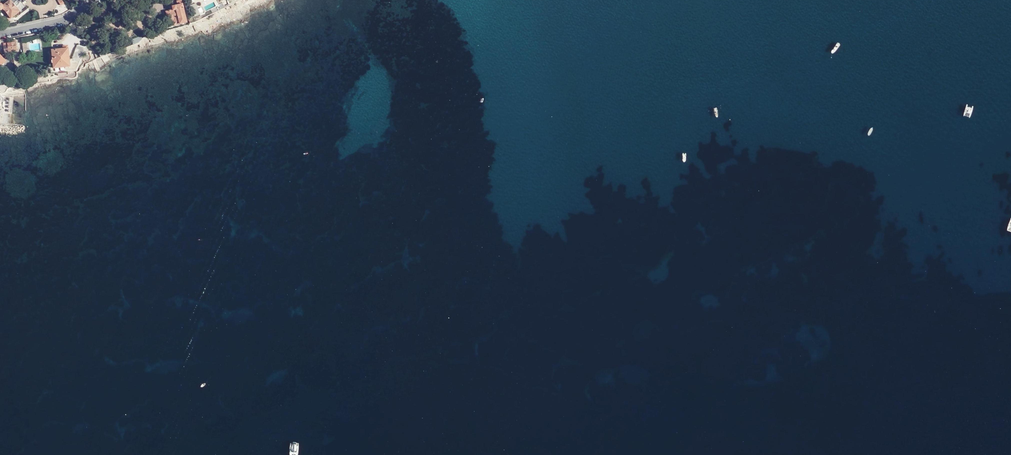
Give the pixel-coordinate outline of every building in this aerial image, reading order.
[(3,5),(4,6),(4,8),(3,9),(11,19),(20,11),(21,12),(26,8),(22,3),(21,2),(23,0),(10,0),(3,5)] [(166,11),(168,21),(175,20),(176,21),(173,22),(174,26),(187,23),(182,0),(176,2),(177,5),(169,7),(170,10),(166,11)] [(139,43),(142,39),(141,36),(131,40),(133,45),(139,43)] [(8,52),(12,51),(11,42),(7,43),(7,45),(3,46),(4,53),(7,57),(8,56),(8,52)] [(100,57),(107,55),(103,47),(96,50),(100,57)] [(88,52),(87,48),(84,49),(83,51),(75,48),(71,59),(80,62),(83,54),(88,52)] [(70,66),(68,49),(51,50),(53,68),(70,66)]
